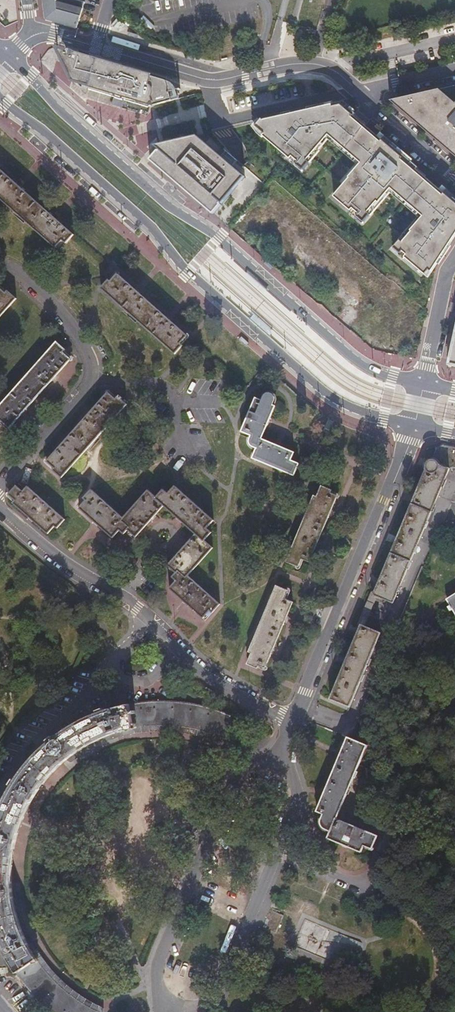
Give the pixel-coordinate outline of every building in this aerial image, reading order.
[(44,20),(52,22),(68,26),(76,29),(84,0),(42,0),(44,20)] [(117,21),(111,28),(118,34),(124,27),(117,21)] [(123,102),(148,109),(178,101),(178,98),(177,93),(174,89),(166,83),(132,73),(132,71),(124,67),(123,70),(97,62),(97,61),(81,53),(79,57),(73,55),(73,53),(69,51),(68,53),(59,50),(61,55),(64,58),(67,62),(70,67),(75,72),(71,83),(75,85),(76,85),(76,86),(77,87),(78,87),(79,88),(81,88),(83,88),(84,88),(89,89),(88,91),(114,99),(113,99),(123,102)] [(71,83),(86,98),(89,89),(84,88),(83,88),(81,88),(79,88),(78,87),(77,87),(76,86),(76,85),(75,85),(71,83)] [(389,102),(454,159),(454,87),(389,102)] [(343,102),(342,104),(353,114),(354,112),(343,102)] [(255,128),(264,136),(263,138),(290,161),(292,158),(298,164),(296,166),(303,172),(309,165),(306,162),(328,137),(360,166),(349,179),(349,180),(343,187),(334,198),(350,213),(352,210),(358,216),(356,218),(363,224),(370,216),(367,214),(377,203),(378,205),(390,190),(423,218),(410,233),(411,233),(402,244),(399,242),(393,249),(400,256),(402,253),(406,257),(404,259),(405,259),(425,276),(429,272),(431,274),(454,238),(454,237),(454,201),(453,199),(454,198),(446,191),(443,195),(424,179),(415,172),(417,170),(417,169),(391,146),(392,145),(385,138),(382,142),(364,127),(353,118),(354,116),(355,116),(353,114),(342,104),(325,108),(306,112),(291,116),(282,118),(260,123),(259,123),(255,128)] [(365,125),(354,116),(353,118),(364,127),(365,125)] [(263,138),(264,136),(255,128),(259,123),(260,123),(258,121),(252,129),(258,136),(261,139),(263,138)] [(341,184),(343,187),(349,180),(349,179),(360,166),(328,137),(306,162),(309,165),(303,172),(296,166),(298,164),(292,158),(290,161),(288,162),(302,174),(319,153),(318,152),(328,141),(356,166),(341,184)] [(158,151),(149,162),(167,177),(175,184),(203,208),(213,216),(245,179),(196,138),(153,147),(158,151)] [(17,185),(0,170),(0,199),(55,249),(63,241),(66,244),(73,235),(57,221),(53,217),(21,188),(17,185)] [(426,177),(417,170),(415,172),(424,179),(426,177)] [(21,180),(17,185),(21,188),(25,183),(23,181),(21,180)] [(399,242),(402,244),(411,233),(410,233),(423,218),(390,190),(378,205),(377,203),(367,214),(370,216),(363,224),(356,218),(358,216),(352,210),(350,213),(349,214),(362,226),(390,195),(418,219),(399,242)] [(53,217),(57,221),(61,216),(59,214),(57,212),(53,217)] [(403,261),(405,259),(404,259),(406,257),(402,253),(400,256),(393,249),(392,251),(403,261)] [(187,337),(118,275),(110,283),(109,281),(101,289),(175,355),(183,347),(180,345),(187,337)] [(16,299),(8,292),(6,294),(0,289),(0,318),(16,299)] [(444,366),(454,368),(454,318),(444,366)] [(57,343),(0,408),(0,423),(2,422),(9,429),(71,361),(63,353),(65,351),(57,343)] [(77,428),(93,442),(126,405),(118,397),(116,401),(108,394),(77,428)] [(273,407),(274,403),(275,400),(274,398),(270,395),(268,395),(265,396),(262,402),(255,399),(241,433),(251,437),(249,440),(249,445),(252,448),(256,450),(252,460),(294,477),(299,465),(290,462),(294,454),(261,441),(275,407),(273,407)] [(93,442),(77,428),(47,462),(54,469),(53,471),(61,478),(93,442)] [(429,463),(373,596),(392,605),(448,471),(451,469),(454,470),(454,449),(440,446),(436,449),(431,463),(429,463)] [(64,520),(28,488),(23,493),(16,487),(9,496),(15,502),(13,504),(48,534),(55,527),(57,529),(64,520)] [(196,535),(204,542),(211,534),(207,530),(214,522),(175,487),(168,495),(163,491),(156,499),(164,506),(196,535)] [(332,492),(321,487),(316,498),(314,497),(287,563),(298,568),(302,560),(309,564),(337,498),(330,495),(332,492)] [(121,521),(123,519),(91,491),(83,499),(86,502),(79,509),(112,539),(119,532),(123,535),(127,531),(129,529),(121,521)] [(164,506),(156,499),(148,491),(123,519),(121,521),(129,529),(127,531),(135,538),(164,506)] [(186,579),(188,577),(212,549),(204,542),(196,535),(168,567),(176,574),(178,572),(186,579)] [(178,572),(176,574),(172,579),(176,582),(170,590),(203,620),(210,612),(212,614),(220,606),(188,577),(186,579),(178,572)] [(288,593),(276,588),(249,653),(252,654),(247,665),(257,670),(259,667),(265,670),(293,604),(285,601),(288,593)] [(366,619),(362,628),(374,633),(378,625),(366,619)] [(349,709),(379,635),(374,633),(362,628),(360,627),(329,700),(349,709)] [(128,706),(133,730),(137,729),(154,727),(173,728),(193,730),(208,734),(222,739),(231,718),(213,711),(175,703),(150,703),(132,705),(128,706)] [(37,960),(28,945),(21,929),(15,910),(12,891),(12,870),(14,852),(17,837),(24,818),(29,808),(29,806),(37,794),(46,782),(57,769),(68,760),(79,752),(93,744),(107,737),(121,733),(133,730),(128,706),(117,709),(104,713),(103,710),(97,713),(98,715),(79,723),(55,740),(53,738),(47,742),(50,745),(39,754),(31,763),(16,782),(14,781),(10,786),(13,788),(10,793),(3,806),(0,813),(0,938),(2,944),(0,945),(0,947),(3,952),(5,951),(8,958),(17,973),(37,960)] [(367,747),(352,741),(347,739),(316,813),(322,816),(319,824),(319,825),(320,826),(320,827),(320,828),(321,829),(322,829),(323,830),(324,830),(329,832),(327,839),(361,853),(364,846),(372,850),(377,837),(336,820),(359,766),(367,747)] [(17,973),(18,975),(31,991),(45,1006),(53,1011),(98,1011),(72,996),(52,979),(38,961),(37,960),(17,973)]
